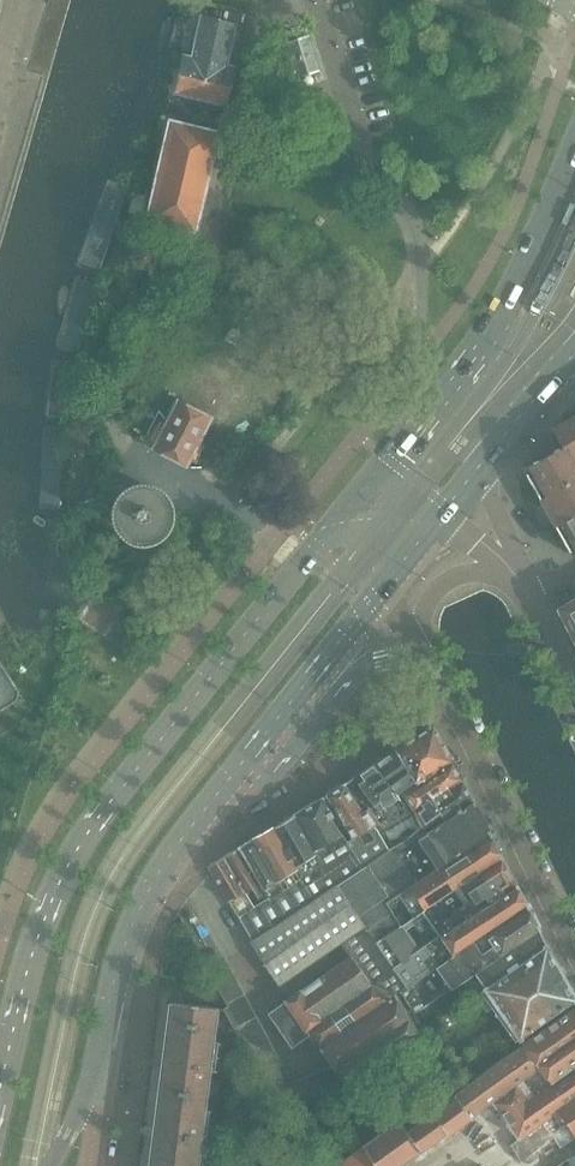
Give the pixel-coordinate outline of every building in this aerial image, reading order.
[(203,19),(193,60),(209,64),(224,67),(234,26),(203,19)] [(309,75),(298,39),(286,43),(284,36),(273,39),(287,82),(292,81),(309,75)] [(185,59),(178,93),(225,103),(232,69),(224,67),(209,64),(193,60),(185,59)] [(171,122),(148,220),(195,231),(218,133),(171,122)] [(133,184),(114,177),(83,266),(102,273),(133,184)] [(149,364),(148,376),(149,386),(151,396),(155,406),(161,415),(168,423),(166,427),(161,425),(154,438),(159,441),(155,448),(186,465),(190,457),(195,460),(198,454),(199,452),(202,446),(199,445),(197,444),(199,441),(200,439),(211,440),(223,440),(234,437),(244,432),(254,426),(262,418),(268,408),(273,398),(276,387),(277,376),(276,364),(273,352),(268,341),(260,332),(252,324),(242,318),(230,313),(219,311),(207,311),(195,313),(184,318),(174,324),(165,332),(157,341),(152,352),(149,364)] [(526,474),(526,475),(542,503),(535,507),(535,510),(535,514),(536,517),(538,521),(541,523),(543,525),(547,527),(553,523),(572,557),(574,555),(574,416),(557,427),(555,434),(554,434),(562,448),(528,467),(523,470),(526,474)] [(115,511),(115,512),(115,513),(115,514),(115,515),(115,516),(116,516),(116,517),(116,518),(116,519),(116,520),(117,521),(117,522),(117,523),(118,523),(118,524),(118,525),(119,526),(120,527),(120,528),(121,529),(122,530),(122,531),(123,531),(123,532),(124,532),(124,533),(125,533),(126,534),(127,535),(128,535),(129,536),(130,536),(130,537),(131,537),(132,537),(133,538),(134,538),(135,538),(136,539),(137,539),(138,539),(139,539),(140,539),(141,539),(142,539),(143,539),(144,539),(145,539),(146,539),(147,539),(148,539),(149,539),(149,538),(150,538),(151,538),(152,538),(152,537),(153,537),(154,537),(155,536),(156,536),(156,535),(157,535),(158,534),(159,534),(159,533),(160,533),(161,532),(161,531),(162,531),(162,530),(163,530),(163,529),(164,529),(164,528),(165,527),(165,526),(166,526),(166,525),(166,524),(167,524),(167,523),(167,522),(168,522),(168,521),(168,520),(168,519),(169,518),(169,517),(169,516),(169,515),(169,514),(169,513),(169,512),(169,511),(169,510),(169,509),(169,508),(169,507),(169,506),(168,505),(168,504),(168,503),(167,503),(167,502),(167,501),(166,500),(166,499),(165,498),(165,497),(164,497),(164,496),(163,495),(162,494),(162,493),(161,493),(161,492),(160,492),(159,491),(158,490),(157,490),(156,489),(155,488),(154,488),(153,488),(153,487),(152,487),(151,487),(150,486),(149,486),(148,486),(147,486),(146,486),(146,485),(145,485),(144,485),(143,485),(142,485),(141,485),(140,485),(139,485),(138,486),(137,486),(136,486),(135,486),(134,486),(134,487),(133,487),(132,487),(131,488),(130,488),(129,488),(129,489),(128,489),(127,490),(126,490),(126,491),(125,491),(125,492),(124,492),(124,493),(123,493),(122,494),(122,495),(121,495),(121,496),(120,497),(119,498),(119,499),(118,500),(118,501),(117,501),(117,502),(117,503),(117,504),(116,504),(116,505),(116,506),(116,507),(116,508),(115,508),(115,509),(115,510),(115,511)] [(93,535),(81,539),(85,553),(97,550),(93,535)] [(100,585),(77,620),(106,640),(130,605),(125,602),(100,585)] [(560,614),(570,634),(574,631),(574,599),(562,607),(563,609),(562,613),(560,614)] [(5,707),(6,708),(8,706),(15,701),(17,692),(13,685),(12,682),(11,683),(0,665),(0,711),(5,707)] [(433,725),(397,749),(418,785),(452,760),(433,725)] [(397,749),(376,763),(398,799),(418,785),(397,749)] [(433,797),(462,779),(452,760),(418,785),(398,799),(379,813),(387,824),(400,815),(398,813),(402,810),(399,805),(403,802),(420,831),(424,828),(444,814),(433,797)] [(376,763),(354,778),(370,801),(379,813),(398,799),(376,763)] [(354,778),(344,785),(360,808),(370,801),(354,778)] [(462,779),(433,797),(444,814),(470,796),(462,779)] [(344,785),(327,795),(354,839),(348,842),(363,868),(389,851),(375,827),(380,824),(369,808),(363,812),(360,808),(344,785)] [(363,868),(337,886),(356,916),(383,898),(386,902),(489,833),(470,796),(444,814),(424,828),(420,831),(389,851),(363,868)] [(238,917),(252,942),(337,886),(363,868),(348,842),(343,835),(332,819),(334,817),(330,811),(331,811),(323,798),(320,800),(293,816),(277,824),(253,839),(239,848),(260,884),(269,899),(261,904),(255,908),(238,917)] [(405,925),(397,912),(417,899),(425,910),(501,858),(489,833),(386,902),(401,927),(405,925)] [(239,848),(224,857),(245,893),(246,893),(247,894),(253,890),(261,904),(269,899),(260,884),(239,848)] [(224,857),(208,866),(212,872),(229,902),(238,917),(255,908),(247,894),(246,893),(245,893),(224,857)] [(401,927),(376,945),(394,972),(516,886),(501,858),(425,910),(405,925),(401,927)] [(285,1001),(283,1002),(284,1003),(282,1005),(270,1014),(293,1047),(310,1035),(332,1066),(292,1084),(225,961),(209,970),(228,1006),(224,1008),(224,1009),(235,1029),(242,1042),(279,1111),(284,1109),(287,1115),(347,1086),(420,1034),(396,995),(406,989),(394,972),(376,945),(401,927),(386,902),(383,898),(356,916),(337,886),(252,942),(277,983),(340,942),(350,958),(318,980),(301,992),(300,991),(286,1001),(285,1001)] [(459,953),(526,905),(516,886),(394,972),(406,989),(407,988),(408,989),(436,969),(437,969),(459,953)] [(459,953),(437,969),(452,990),(474,975),(538,930),(526,905),(459,953)] [(538,930),(474,975),(481,984),(484,990),(545,947),(544,942),(538,930)] [(574,1001),(574,1000),(545,947),(484,990),(496,1008),(520,1043),(524,1040),(523,1038),(574,1003),(574,1001)] [(172,1002),(159,1099),(205,1105),(217,1008),(172,1002)] [(363,1147),(337,1165),(401,1165),(421,1152),(421,1153),(446,1134),(448,1137),(472,1118),(481,1112),(503,1144),(515,1136),(493,1102),(523,1081),(540,1069),(546,1078),(574,1056),(574,1007),(522,1044),(522,1045),(454,1095),(430,1113),(406,1130),(399,1119),(363,1147)] [(493,1102),(515,1136),(518,1140),(519,1140),(519,1141),(574,1099),(574,1056),(546,1078),(550,1084),(533,1095),(523,1081),(493,1102)] [(151,1165),(197,1165),(205,1105),(159,1099),(151,1165)] [(518,1140),(518,1141),(510,1146),(522,1164),(530,1165),(539,1158),(535,1153),(554,1138),(560,1149),(574,1139),(574,1099),(519,1141),(519,1140),(518,1140)]
